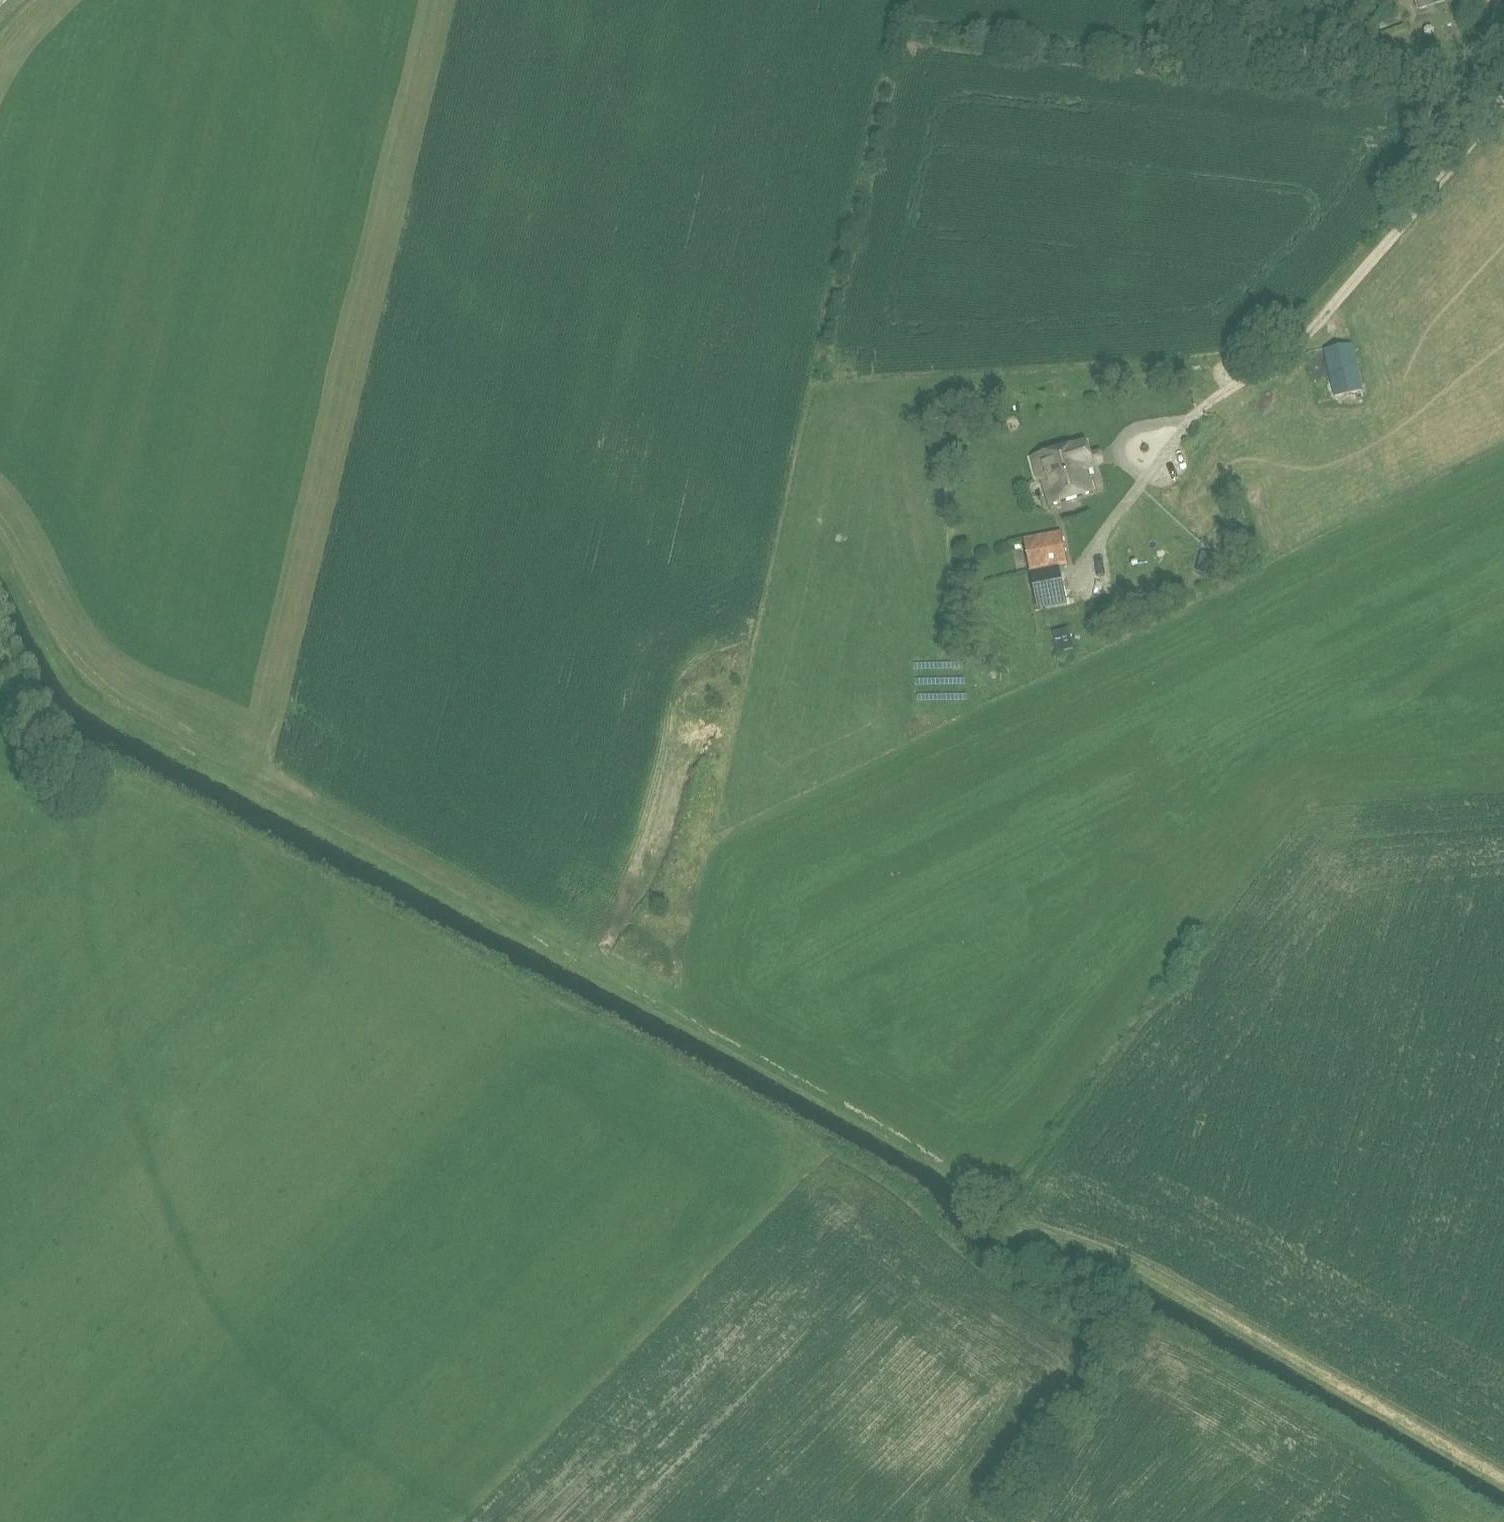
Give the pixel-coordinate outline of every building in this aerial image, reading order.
[(1335,396),(1364,390),(1354,343),(1324,349),(1335,396)] [(1043,476),(1050,503),(1093,492),(1088,470),(1094,468),(1087,441),(1034,456),(1039,477),(1043,476)] [(1024,539),(1030,571),(1036,604),(1064,598),(1059,565),(1068,564),(1062,532),(1024,539)] [(1203,550),(1196,569),(1211,574),(1217,555),(1203,550)] [(1053,631),(1055,645),(1072,642),(1069,628),(1053,631)]
